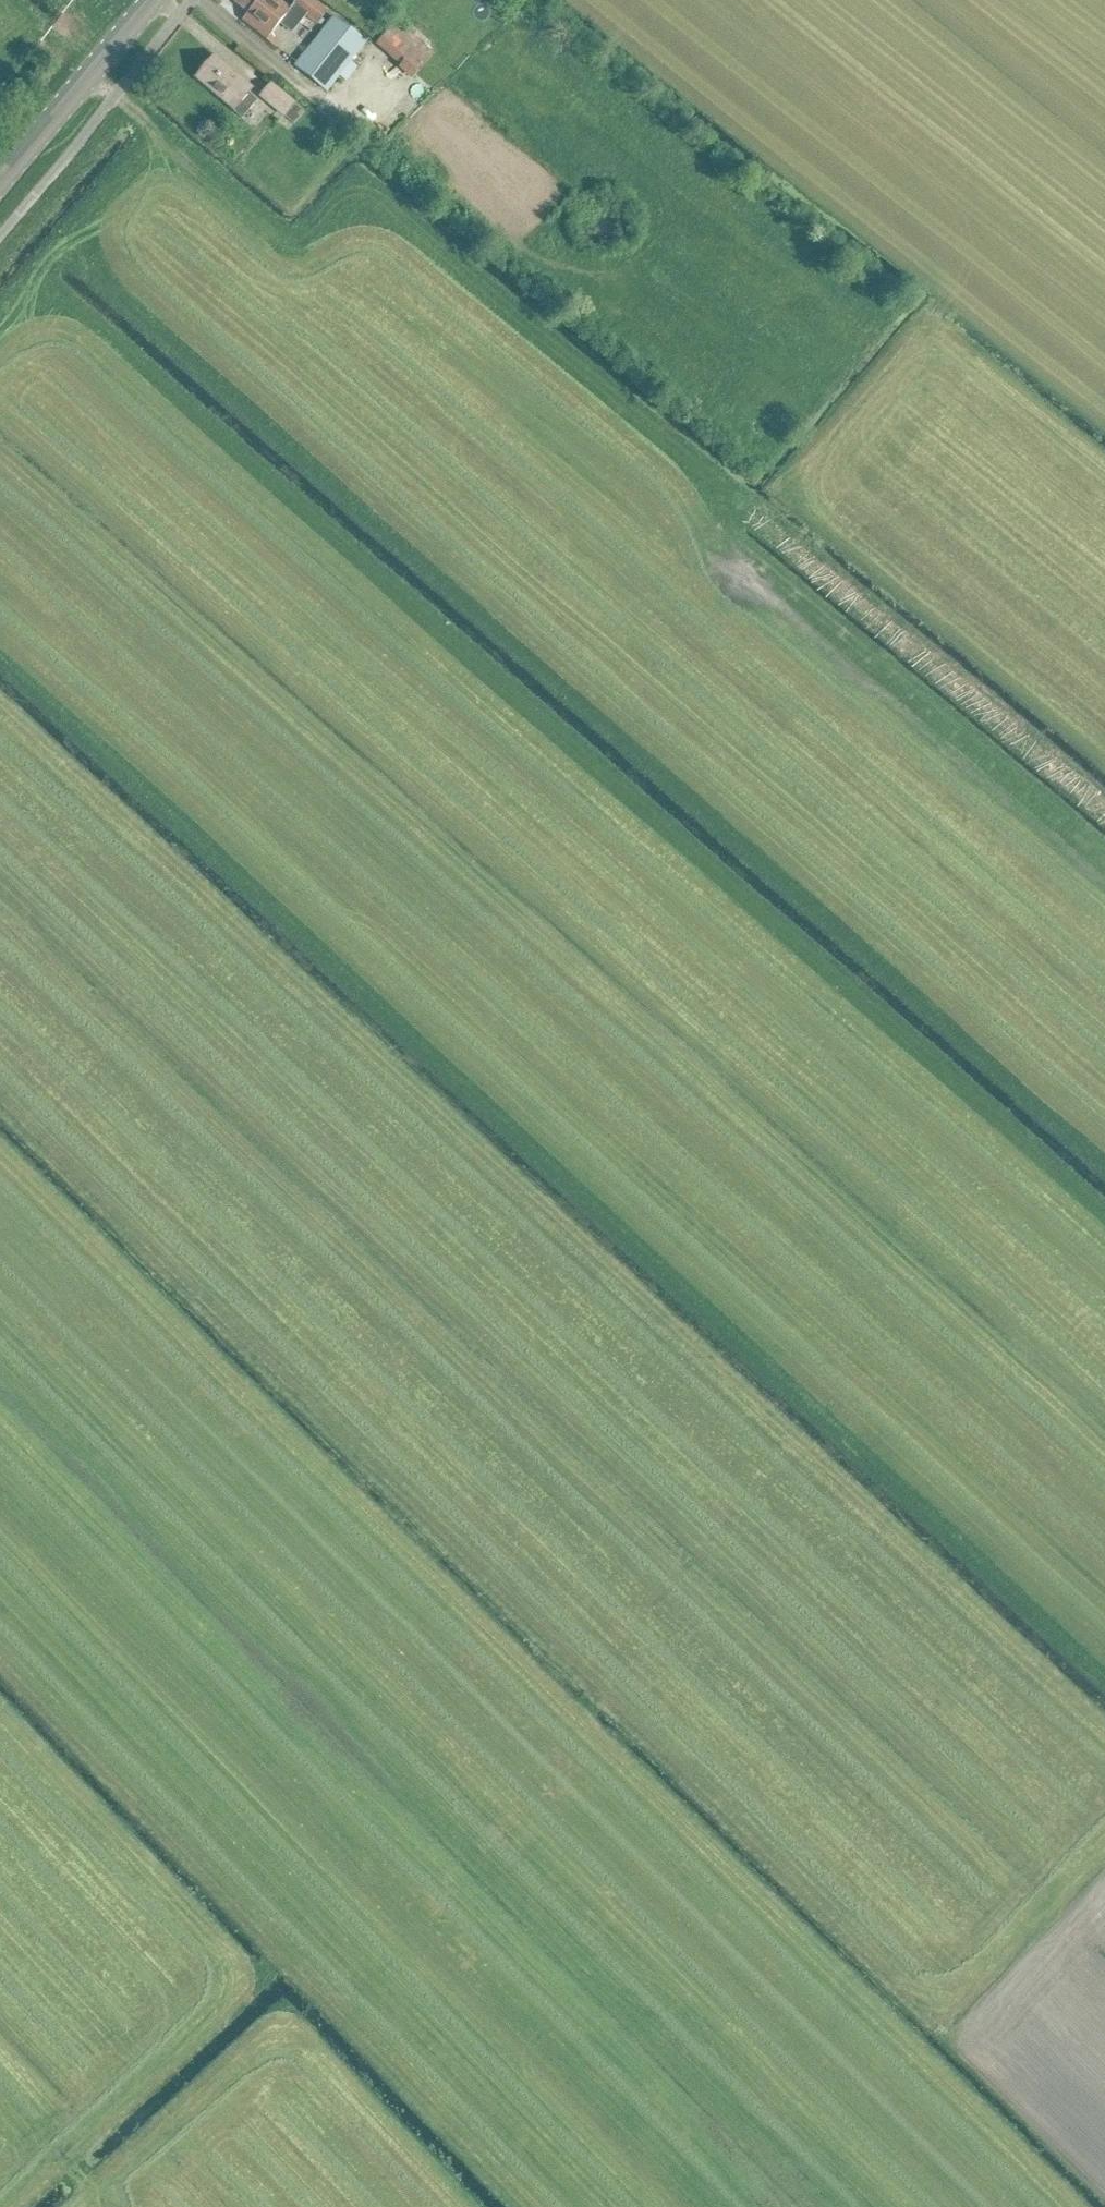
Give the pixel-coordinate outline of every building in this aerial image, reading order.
[(247,14),(242,21),(259,35),(266,41),(270,35),(278,25),(291,35),(306,16),(316,24),(327,10),(313,0),(296,0),(288,9),(277,0),(229,0),(247,14)] [(293,66),(326,93),(366,43),(332,16),(293,66)] [(433,55),(394,22),(374,45),(398,66),(396,69),(410,81),(433,55)] [(240,119),(256,102),(247,94),(251,90),(212,57),(194,78),(233,111),(232,112),(240,119)] [(293,123),(303,112),(295,104),(295,103),(270,83),(258,97),(283,118),(284,116),(293,123)]
